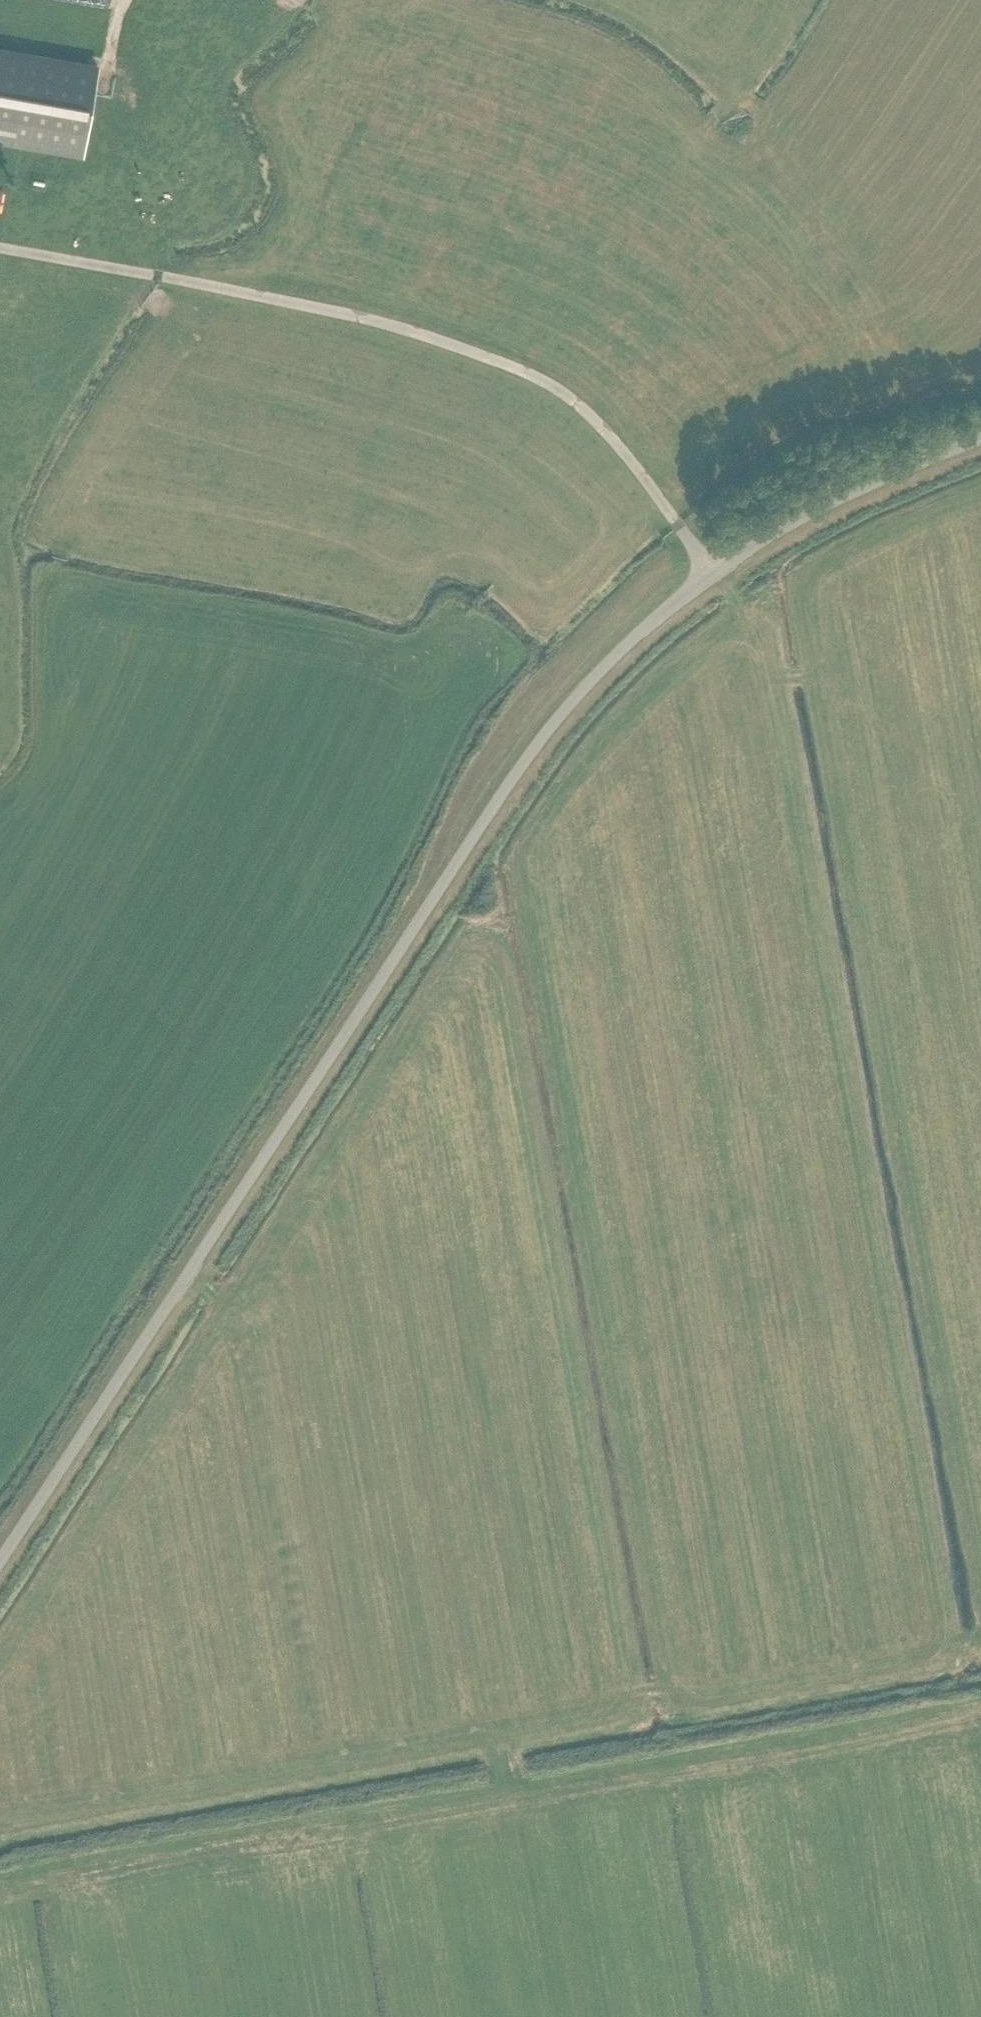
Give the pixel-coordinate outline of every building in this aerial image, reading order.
[(84,155),(99,70),(0,53),(0,140),(84,155)]
